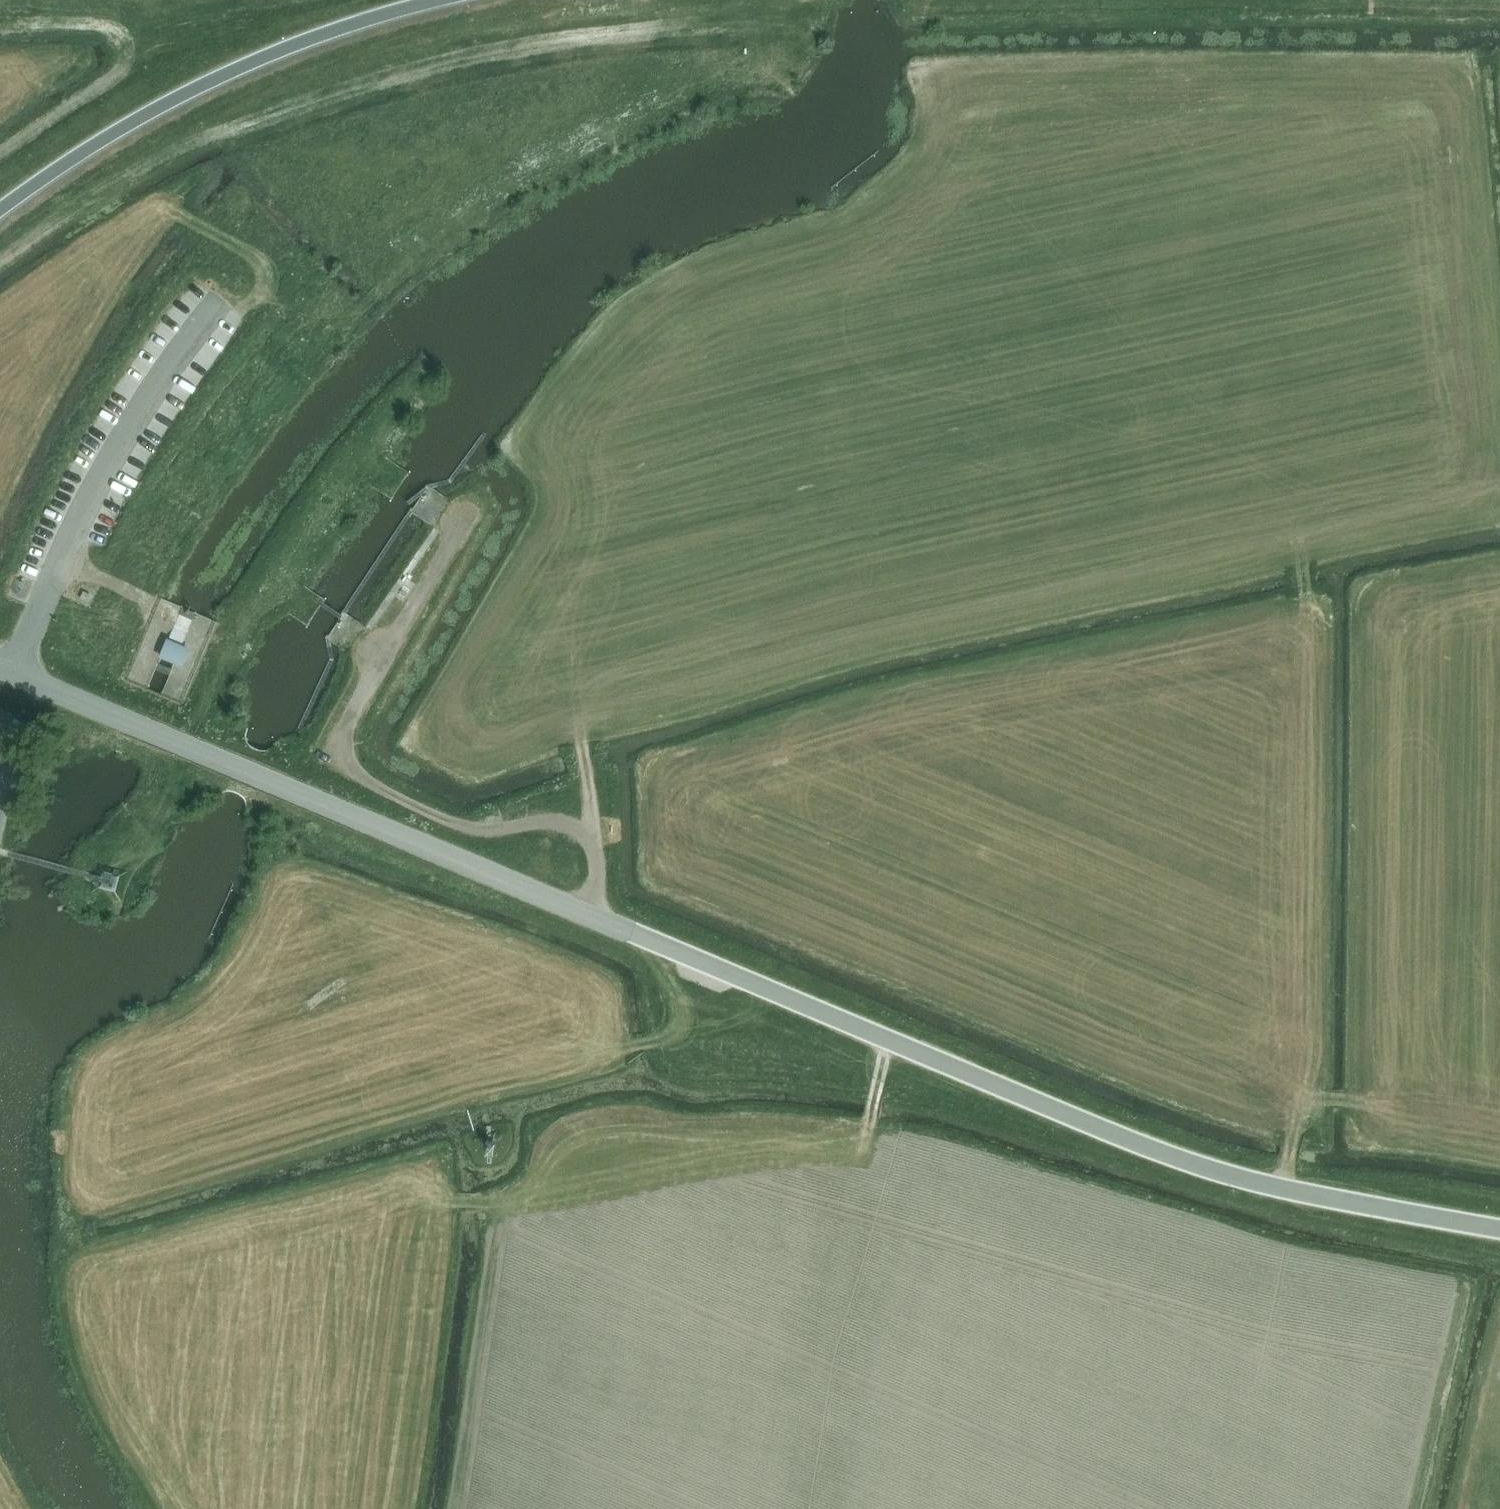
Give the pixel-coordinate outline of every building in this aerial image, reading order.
[(182,667),(190,649),(167,639),(159,657),(174,664),(182,667)] [(491,1149),(494,1149),(494,1138),(491,1138),(487,1138),(483,1138),(483,1149),(487,1149),(491,1149)]
